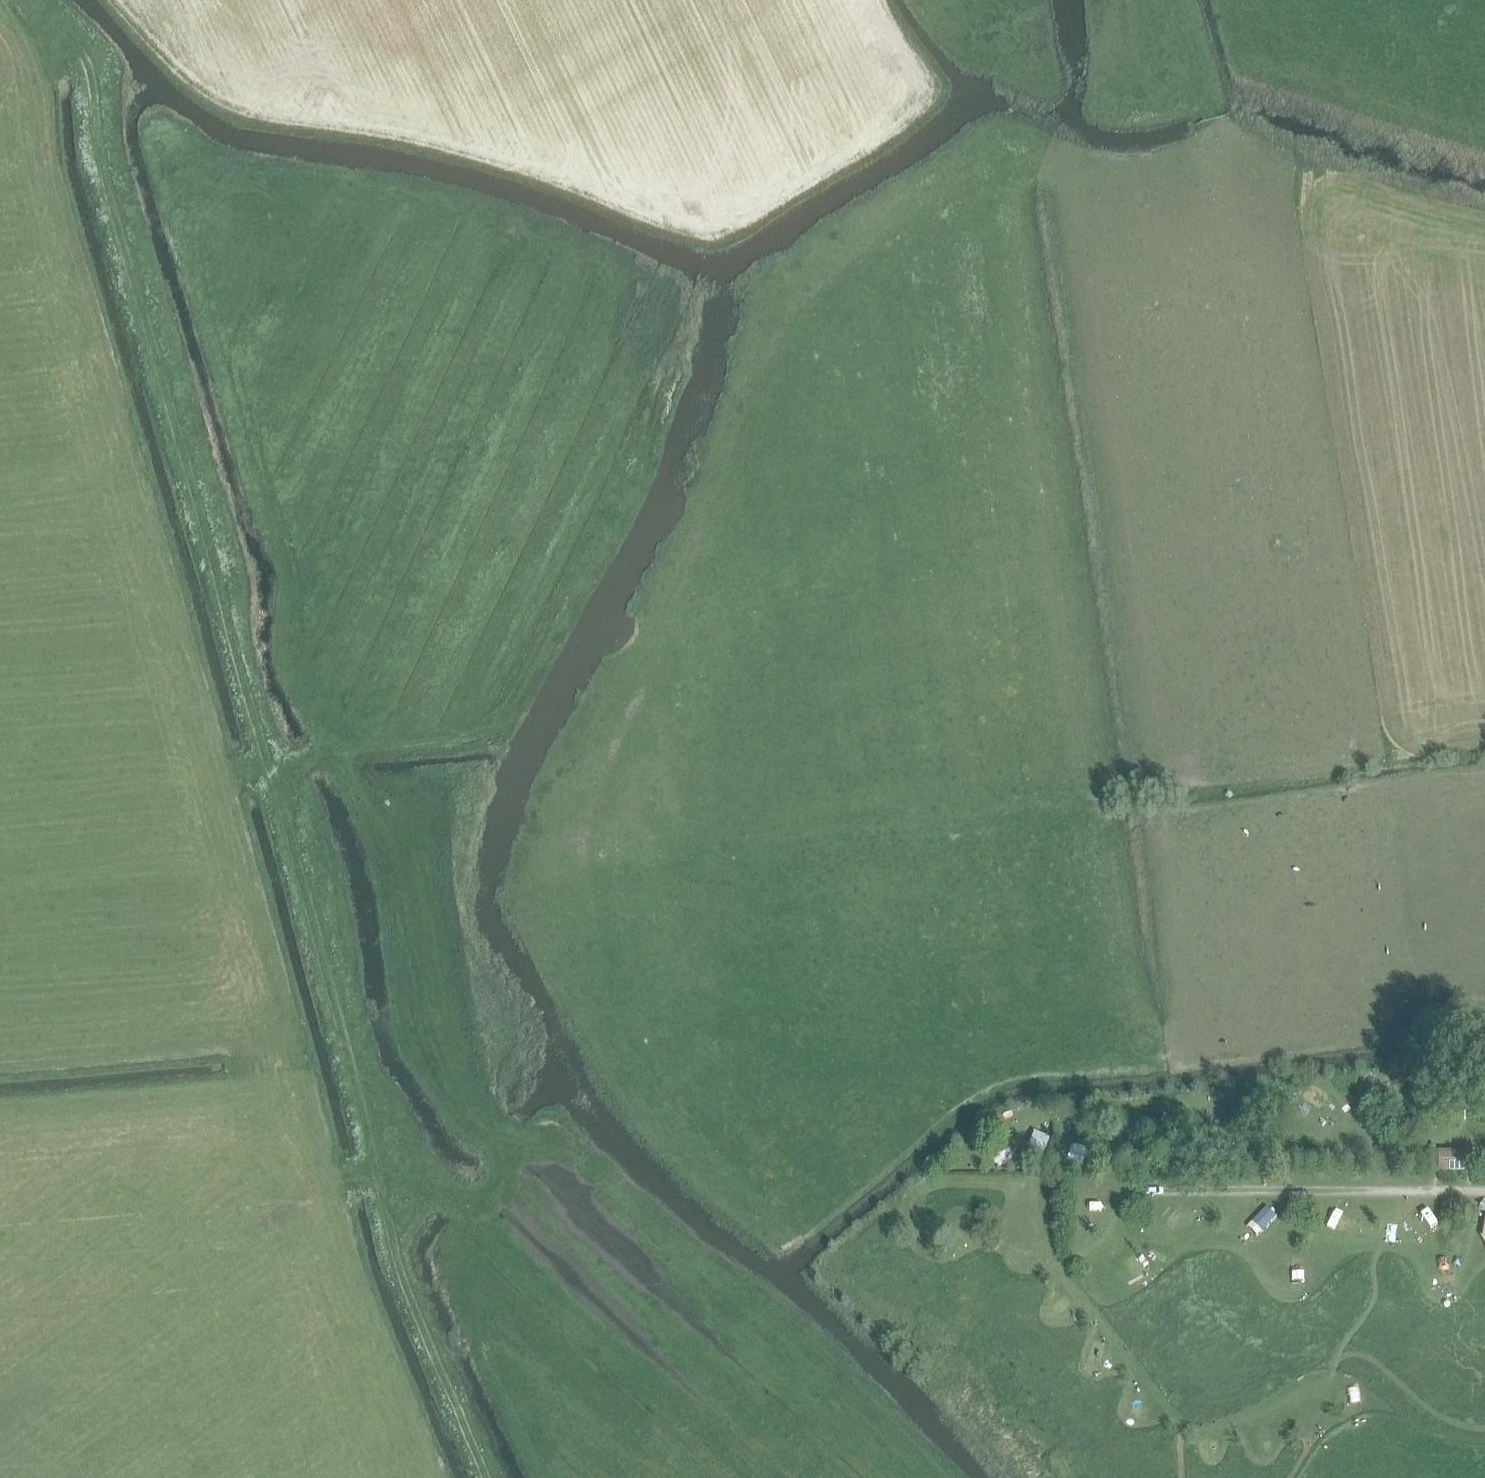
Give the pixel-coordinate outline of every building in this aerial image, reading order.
[(1440,1170),(1466,1170),(1466,1155),(1440,1155),(1440,1170)]
